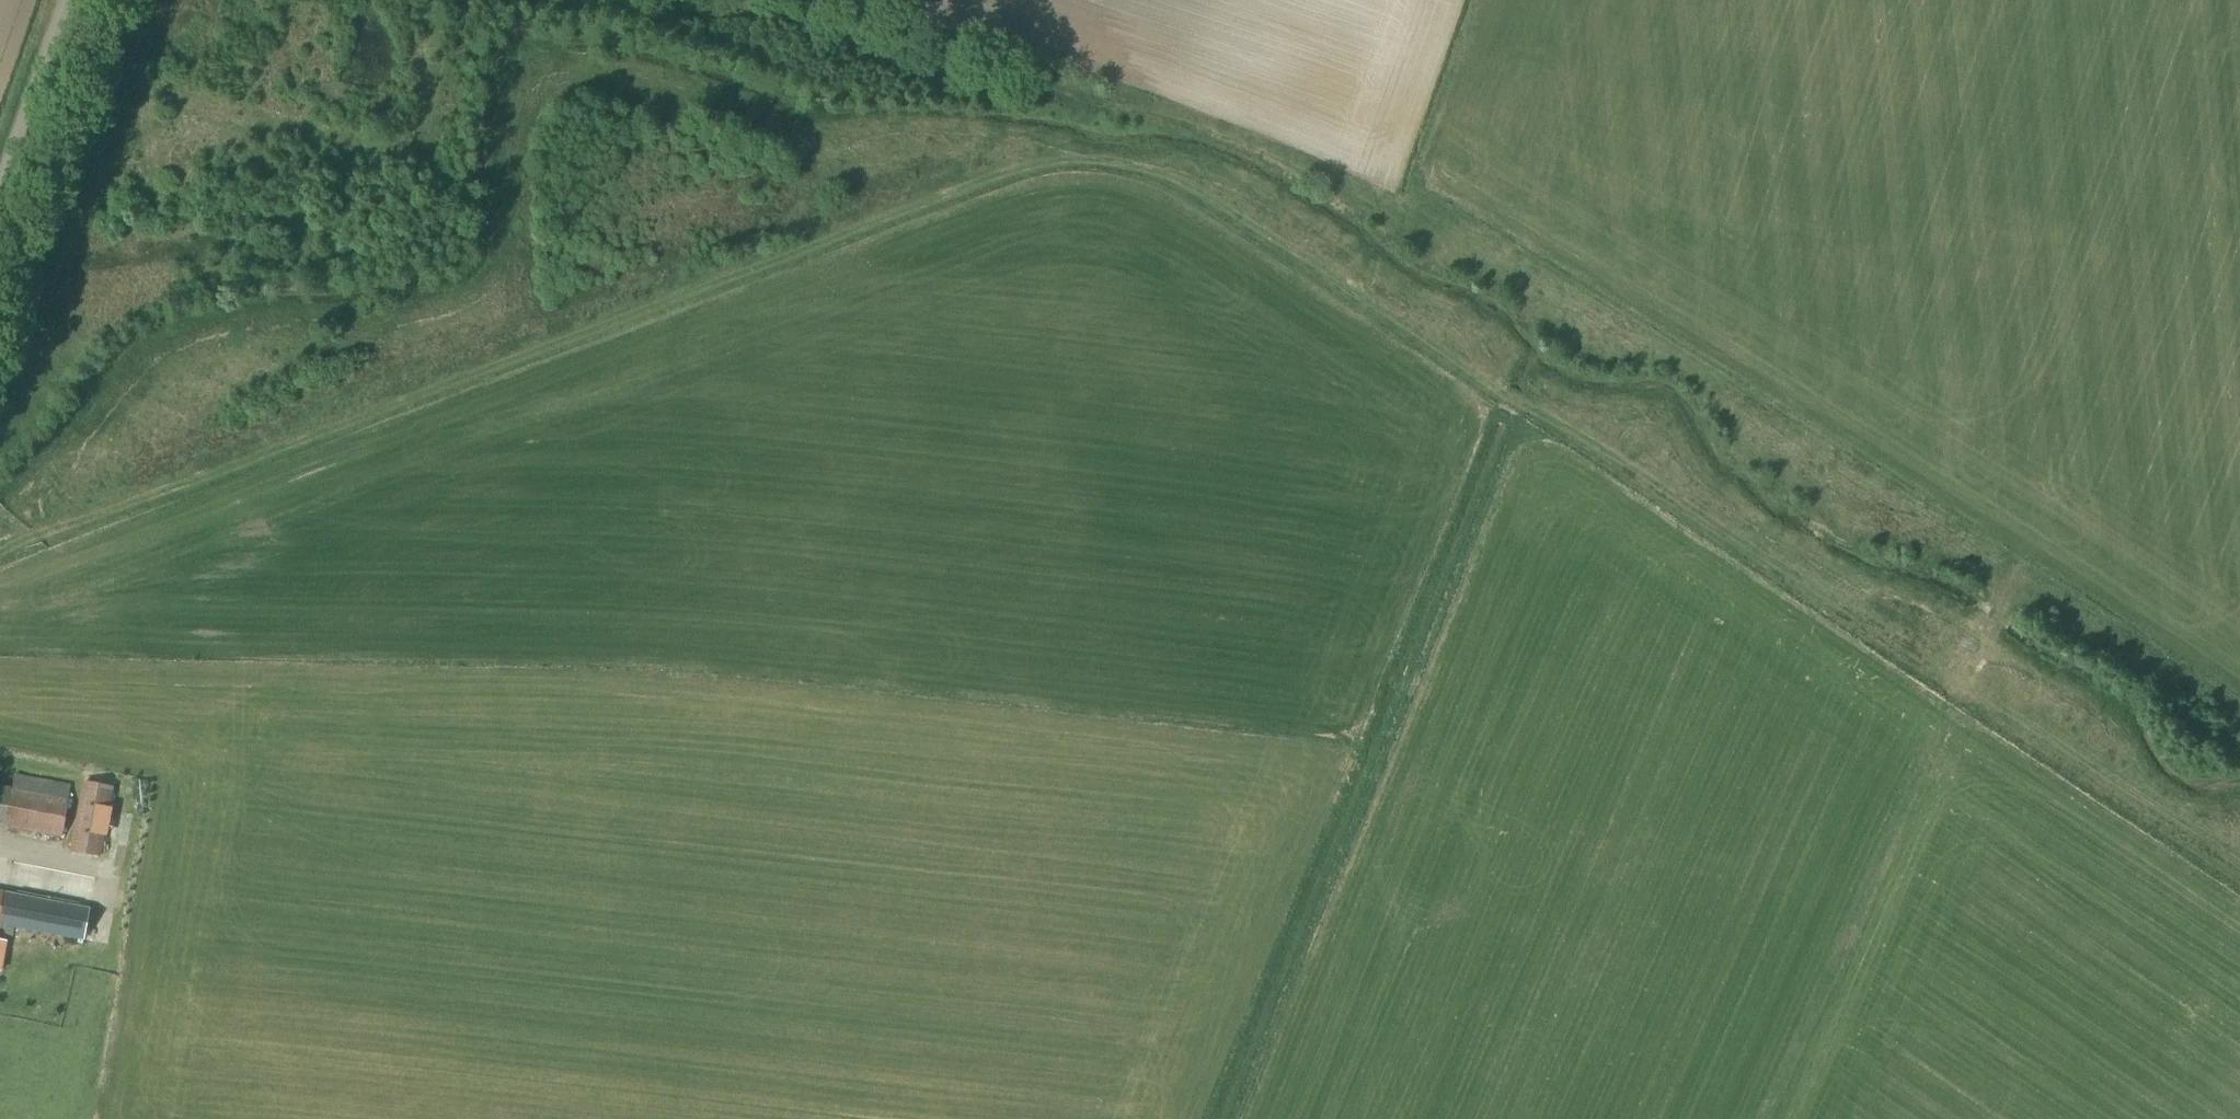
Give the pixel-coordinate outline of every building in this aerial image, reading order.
[(71,785),(15,774),(12,788),(0,786),(0,822),(4,823),(4,828),(60,838),(71,785)] [(100,857),(112,786),(82,781),(70,852),(100,857)] [(89,909),(0,891),(0,926),(83,941),(89,909)]
